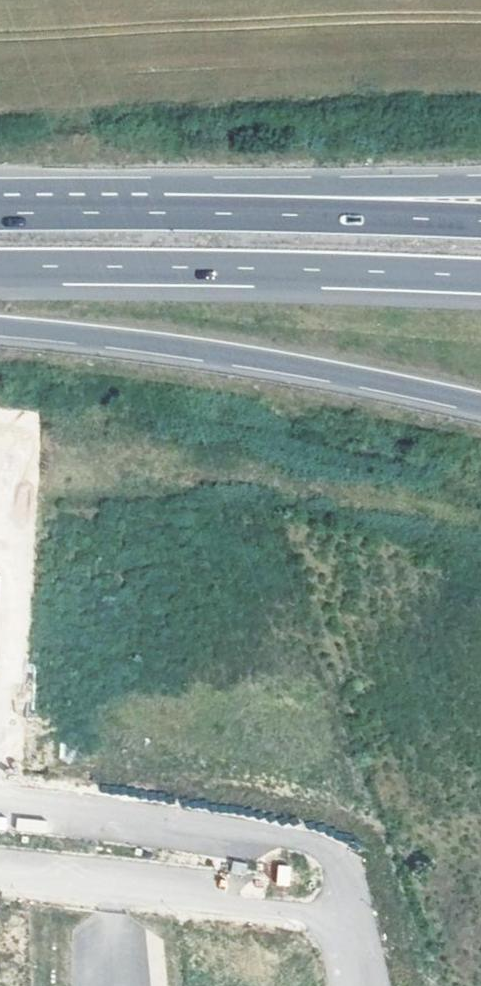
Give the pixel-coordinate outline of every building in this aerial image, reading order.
[(290,866),(279,866),(277,884),(288,885),(290,866)]
